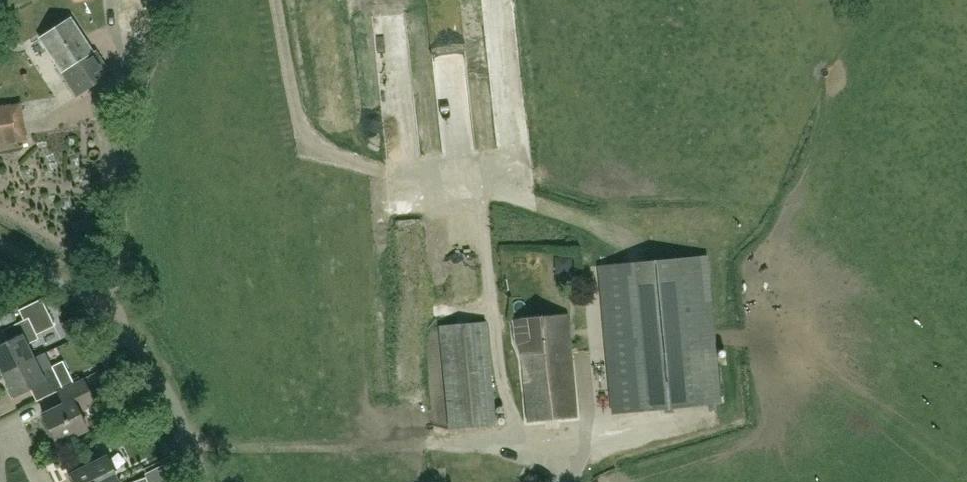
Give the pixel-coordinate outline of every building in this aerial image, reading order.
[(40,38),(63,72),(93,52),(71,18),(40,38)] [(93,52),(63,72),(78,95),(110,74),(95,51),(93,52)] [(27,137),(22,102),(0,105),(0,142),(27,137)] [(618,414),(662,410),(720,404),(706,257),(604,266),(618,414)] [(36,357),(29,344),(40,338),(38,334),(56,325),(41,297),(18,308),(24,320),(2,331),(8,342),(0,345),(0,368),(3,373),(36,357)] [(529,421),(577,416),(566,315),(513,320),(516,344),(522,358),(529,421)] [(495,425),(485,322),(441,326),(451,429),(495,425)] [(37,400),(58,389),(64,386),(53,365),(42,371),(36,357),(3,373),(14,396),(31,388),(37,400)] [(64,386),(58,389),(65,402),(44,413),(59,443),(90,428),(81,410),(97,402),(84,376),(64,386)] [(119,480),(107,455),(73,472),(78,481),(115,481),(119,480)] [(174,460),(160,467),(167,480),(181,474),(174,460)]
